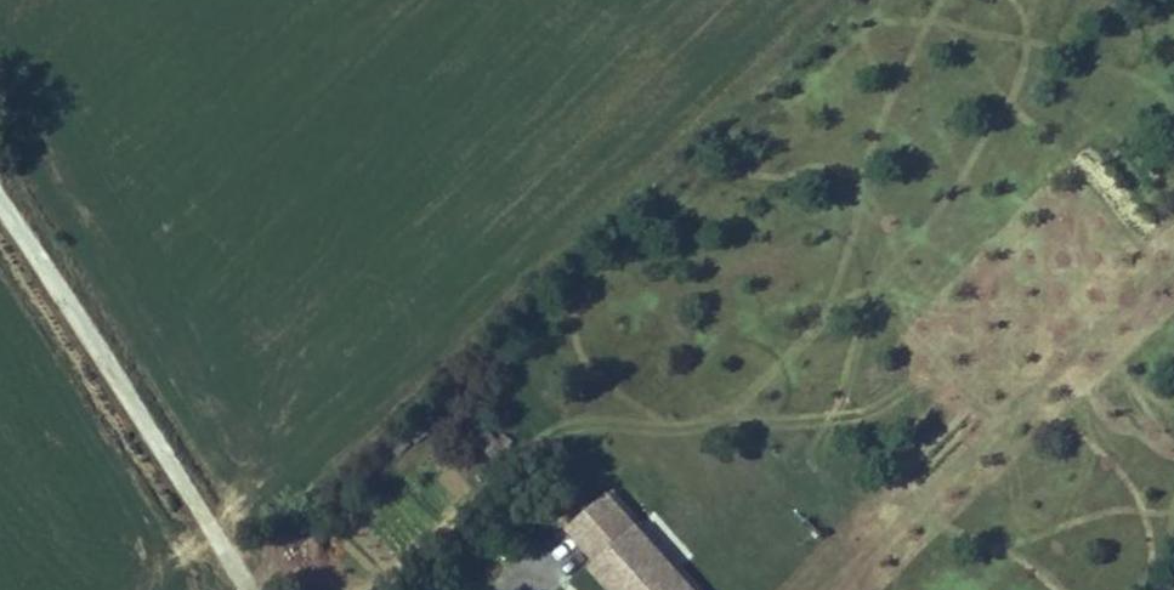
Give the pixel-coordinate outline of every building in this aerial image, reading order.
[(677,551),(683,545),(653,511),(614,546),(643,579),(636,584),(641,589),(712,589),(677,551)]
